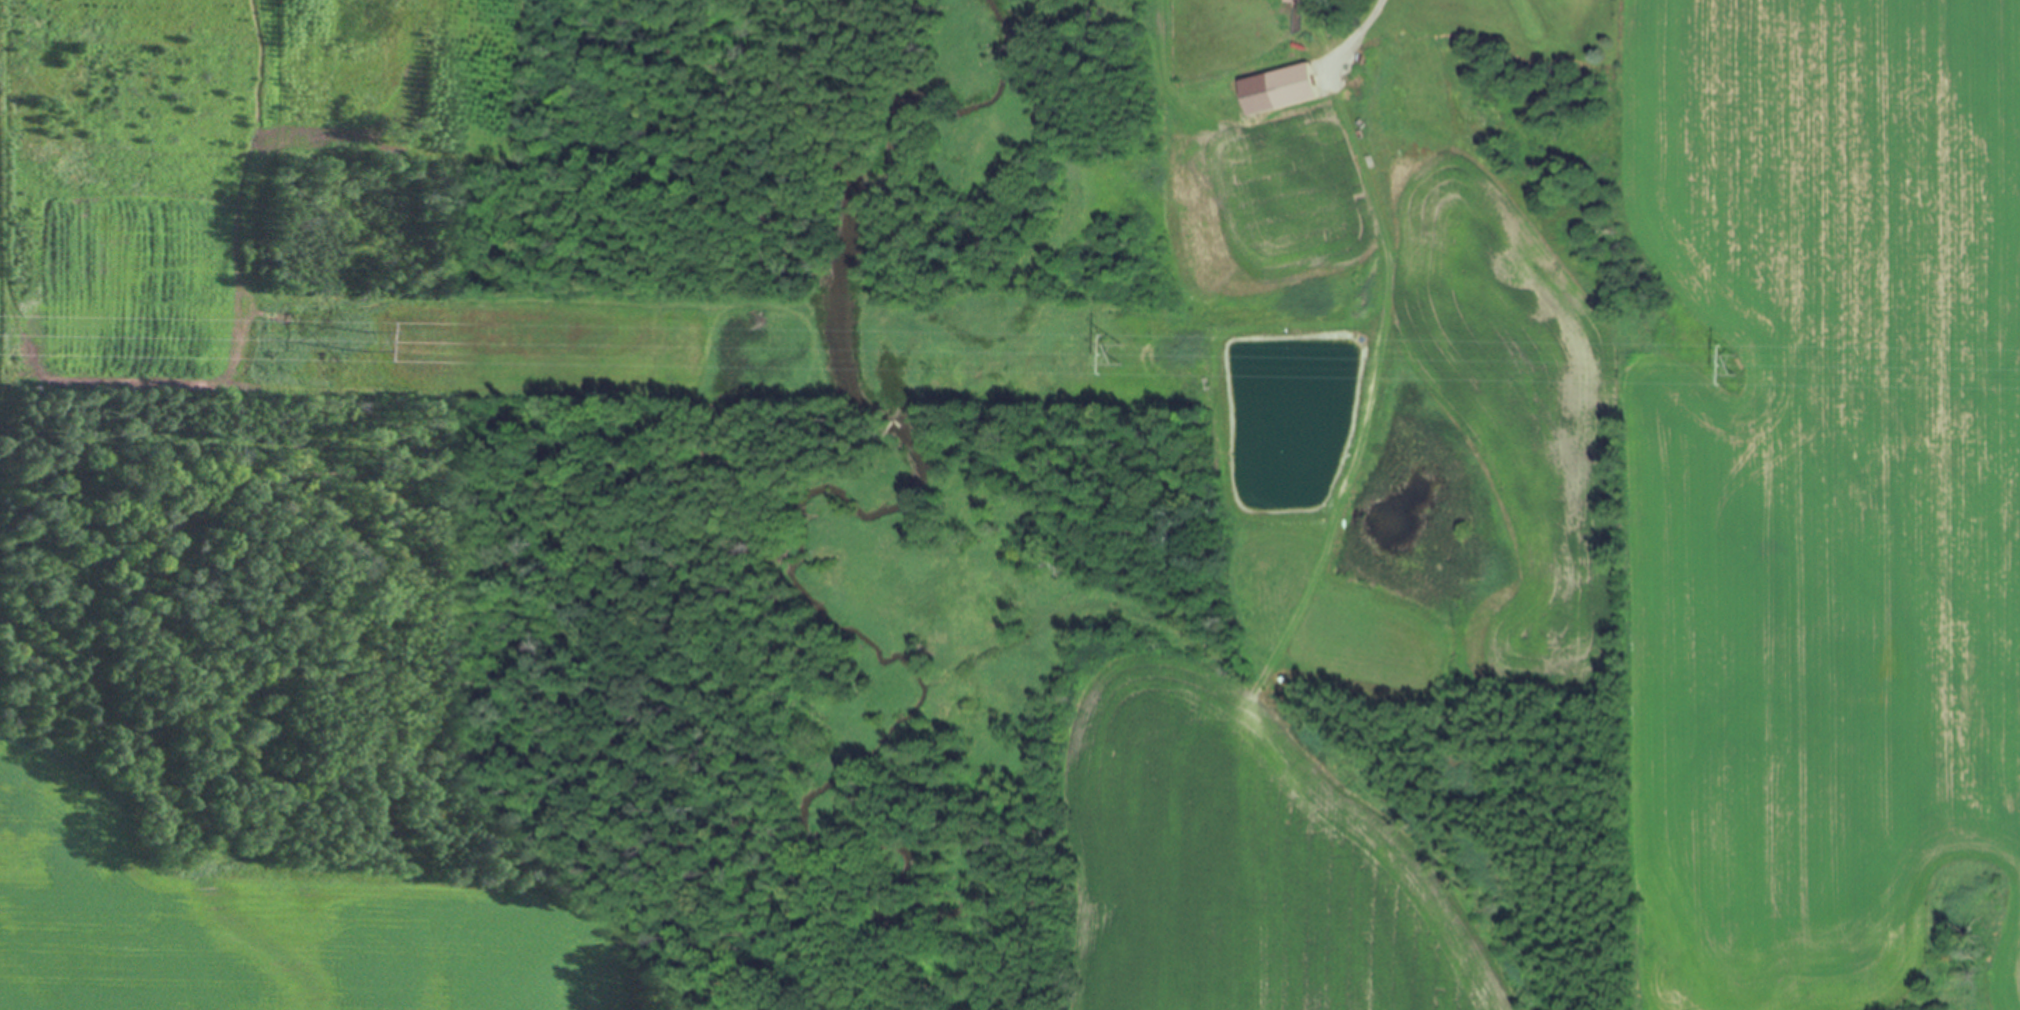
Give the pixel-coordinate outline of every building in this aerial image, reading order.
[(1269,112),(1260,76),(1303,65),(1313,101),(1269,112)]
